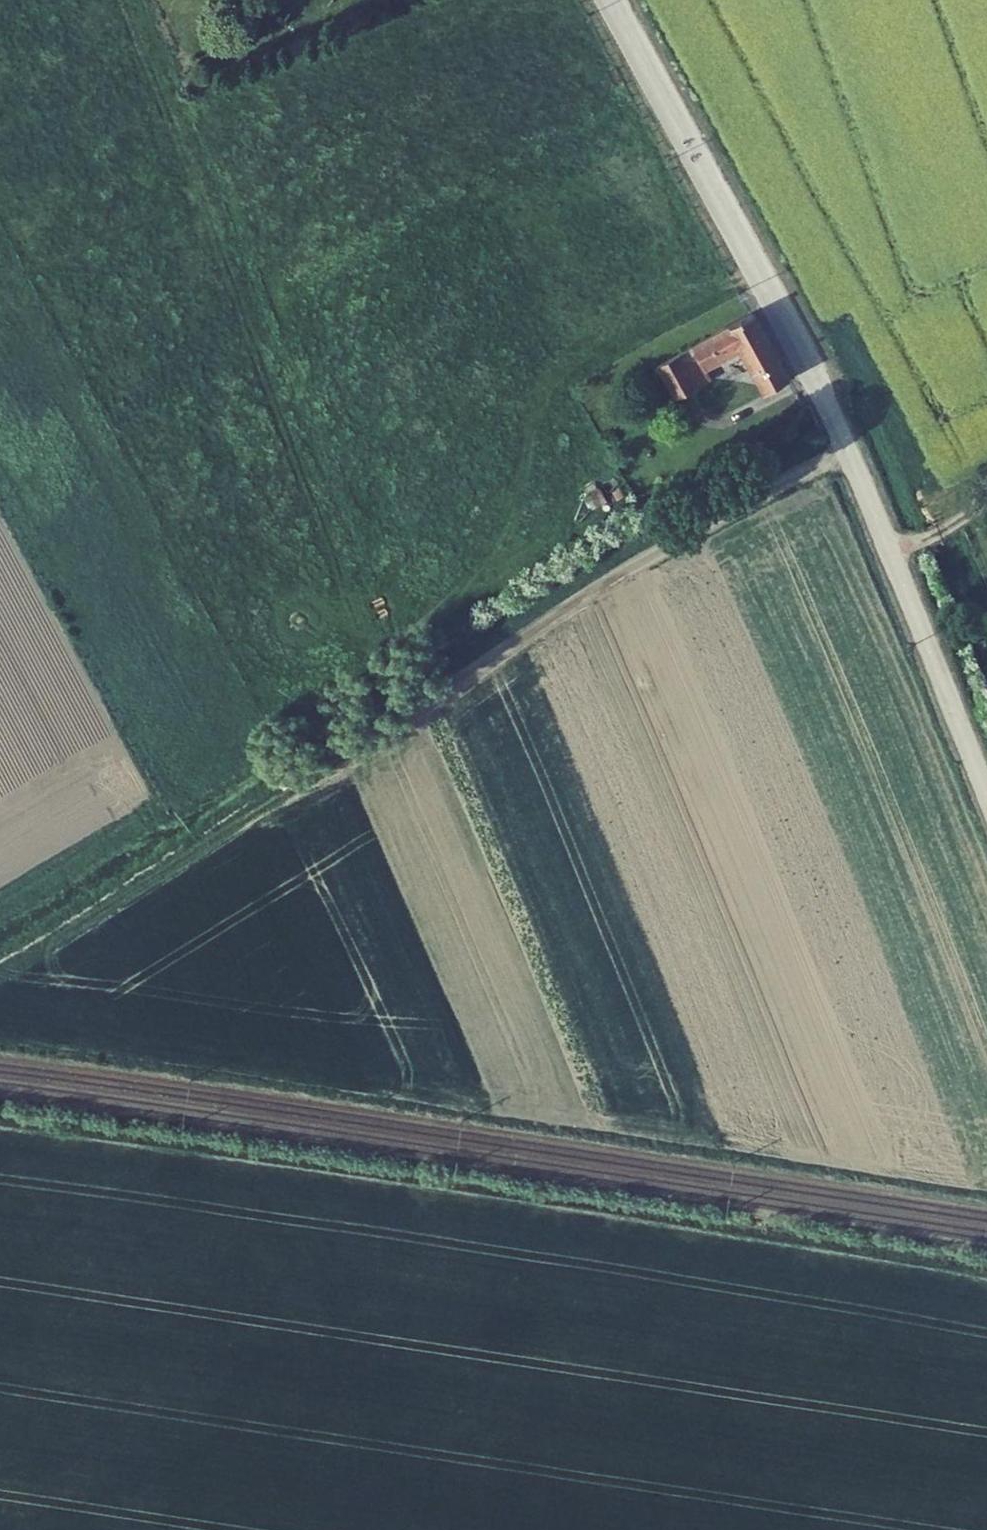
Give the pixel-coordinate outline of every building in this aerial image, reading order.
[(671,380),(677,392),(712,370),(740,416),(766,399),(730,333),(641,389),(659,421),(671,414),(656,390),(671,380)] [(686,405),(677,392),(671,380),(656,390),(671,414),(686,405)]
